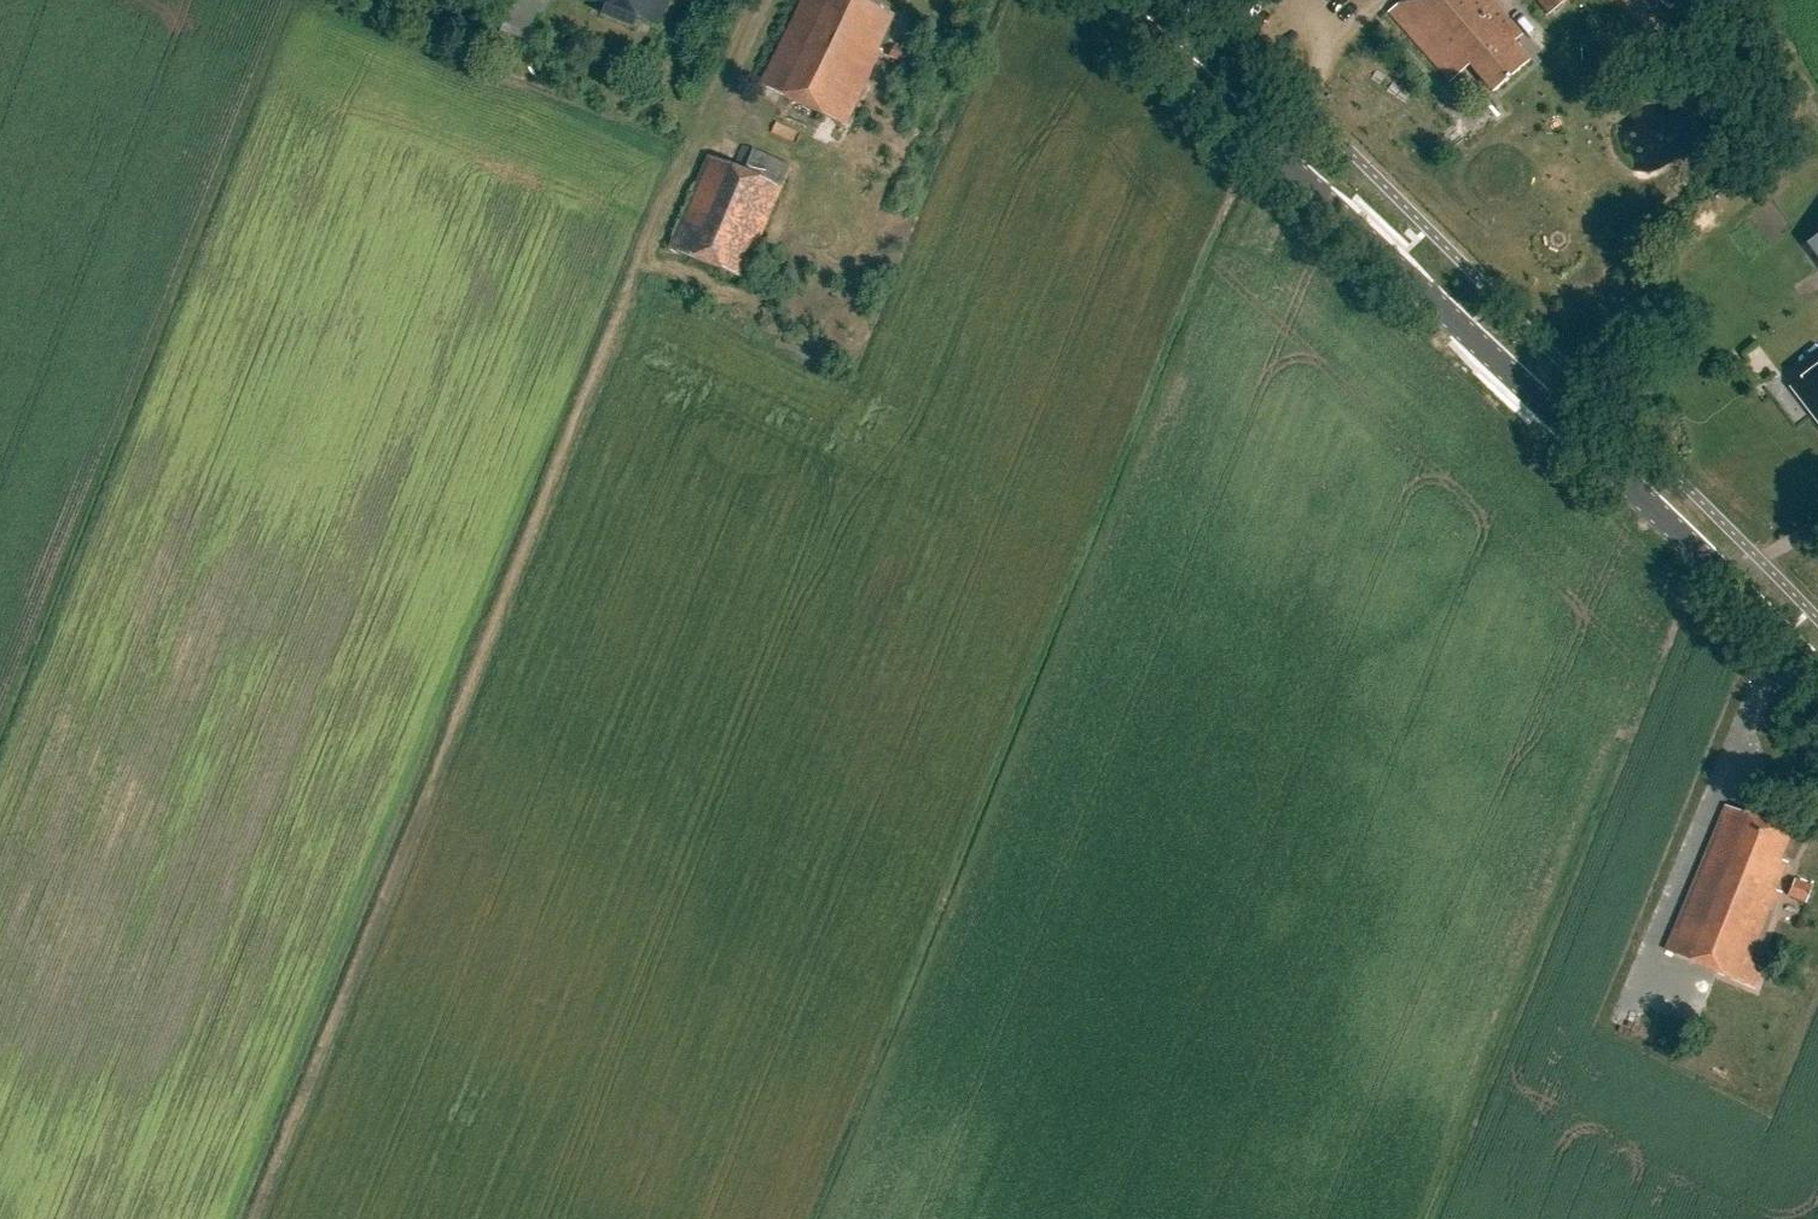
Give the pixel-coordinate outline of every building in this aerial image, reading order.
[(659,28),(671,0),(590,0),(659,28)] [(879,8),(883,0),(801,0),(759,86),(845,127),(881,52),(878,50),(895,16),(879,8)] [(1388,13),(1450,83),(1470,66),(1493,94),(1530,62),(1514,43),(1522,36),(1491,0),(1405,0),(1388,13)] [(1548,16),(1569,0),(1536,0),(1548,16)] [(1675,9),(1684,0),(1666,0),(1675,9)] [(706,157),(668,247),(742,279),(791,166),(752,150),(742,173),(706,157)] [(1806,244),(1817,261),(1817,235),(1806,244)] [(1792,387),(1802,402),(1809,410),(1817,421),(1817,367),(1802,379),(1803,379),(1792,387)] [(1781,861),(1791,835),(1725,808),(1665,951),(1755,989),(1764,967),(1754,963),(1781,894),(1776,891),(1787,864),(1781,861)] [(1814,886),(1788,876),(1781,894),(1807,904),(1814,886)]
